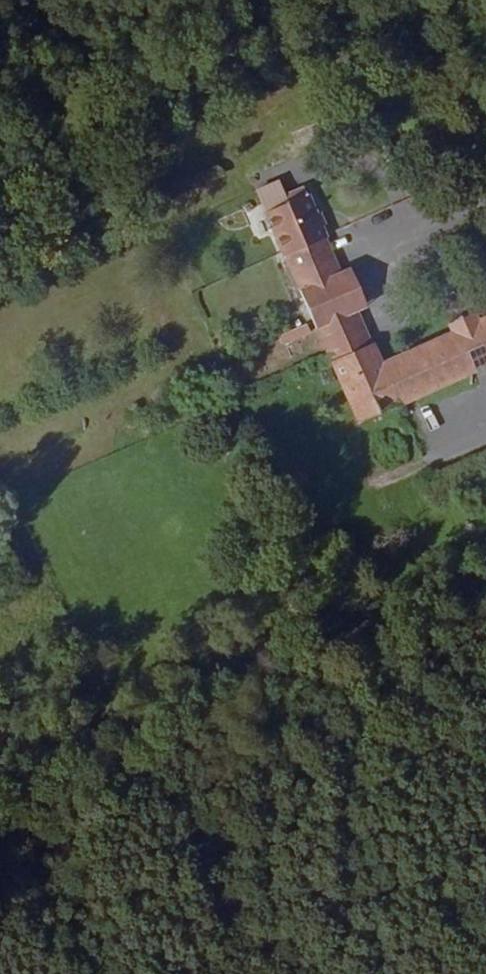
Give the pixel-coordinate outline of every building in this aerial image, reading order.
[(256,187),(295,172),(288,154),(249,168),(256,187)] [(308,212),(302,197),(260,217),(266,229),(308,212)] [(329,370),(371,351),(308,212),(266,229),(293,289),(329,370)] [(377,364),(371,351),(329,370),(353,425),(485,370),(485,318),(377,364)]
